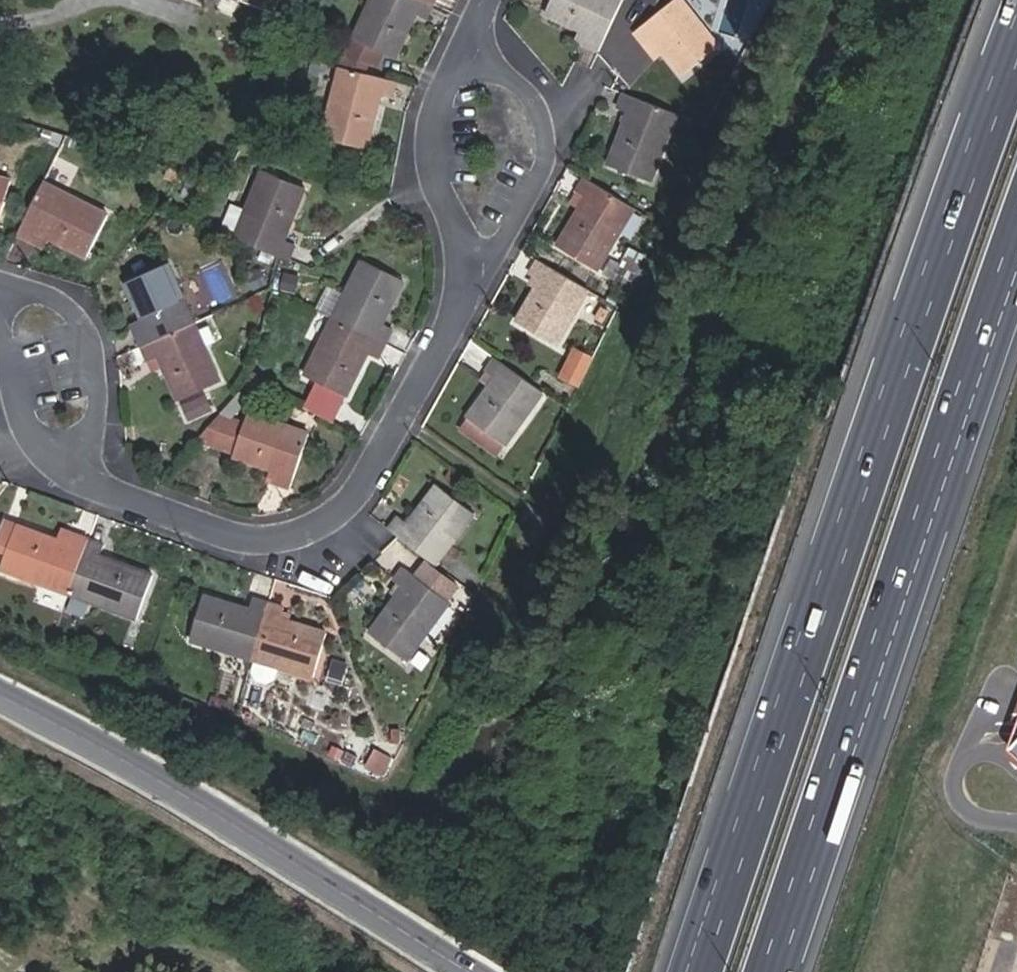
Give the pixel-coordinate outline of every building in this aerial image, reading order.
[(275,12),(280,0),(246,0),(275,12)] [(433,4),(426,0),(369,0),(344,53),(369,65),(377,68),(384,52),(394,57),(415,13),(426,18),(433,4)] [(621,0),(552,0),(545,13),(577,28),(585,31),(580,41),(598,49),(621,0)] [(681,0),(673,0),(633,32),(643,44),(651,38),(681,74),(717,46),(681,0)] [(585,31),(577,28),(573,37),(580,41),(585,31)] [(340,67),(365,73),(369,65),(344,53),(337,67),(340,67)] [(365,73),(340,67),(323,138),(366,149),(380,93),(392,96),(395,81),(365,73)] [(650,180),(676,114),(621,92),(615,108),(626,112),(606,163),(650,180)] [(167,165),(163,177),(180,182),(188,172),(167,165)] [(206,177),(188,172),(180,194),(197,198),(206,177)] [(259,175),(235,238),(280,255),(288,259),(294,245),(283,241),(302,192),(259,175)] [(0,176),(0,209),(9,179),(0,176)] [(596,268),(633,207),(584,176),(576,189),(586,195),(556,244),(596,268)] [(108,213),(43,180),(16,232),(31,240),(37,229),(86,254),(108,213)] [(627,247),(618,264),(633,273),(642,256),(627,247)] [(555,343),(587,288),(537,258),(528,272),(532,274),(540,278),(535,288),(516,320),(555,343)] [(627,286),(633,273),(618,264),(609,259),(602,272),(627,286)] [(333,316),(385,343),(392,330),(380,324),(402,281),(361,260),(333,316)] [(134,332),(140,347),(194,322),(169,264),(125,284),(145,327),(134,332)] [(540,278),(532,274),(527,283),(535,288),(540,278)] [(609,309),(599,304),(592,316),(602,322),(609,309)] [(378,356),(385,343),(333,316),(305,374),(345,394),(367,351),(378,356)] [(194,322),(140,347),(146,360),(157,355),(176,399),(219,379),(194,322)] [(559,376),(578,386),(592,357),(573,347),(559,376)] [(497,455),(542,390),(493,357),(484,370),(494,377),(459,428),(497,455)] [(247,397),(240,390),(195,440),(218,450),(230,415),(247,397)] [(230,415),(218,450),(278,470),(274,483),(289,488),(307,431),(248,412),(245,420),(230,415)] [(397,515),(388,527),(396,534),(436,563),(473,512),(437,484),(408,523),(397,515)] [(89,535),(73,530),(68,542),(58,538),(4,519),(0,529),(0,550),(6,552),(0,567),(0,568),(68,592),(89,535)] [(68,542),(73,530),(62,526),(58,538),(68,542)] [(104,541),(89,535),(68,592),(135,617),(151,572),(99,553),(104,541)] [(457,586),(425,562),(415,575),(447,600),(457,586)] [(369,632),(406,659),(448,601),(447,600),(415,575),(403,566),(394,578),(396,580),(404,585),(396,596),(369,632)] [(396,580),(388,590),(396,596),(404,585),(396,580)] [(191,639),(250,656),(267,600),(252,595),(248,607),(204,594),(191,639)] [(267,600),(250,656),(254,658),(250,670),(256,679),(266,682),(275,676),(278,665),(309,675),(323,630),(279,616),(283,604),(267,600)] [(402,741),(401,727),(392,728),(392,742),(402,741)] [(384,777),(394,757),(377,746),(366,766),(384,777)]
